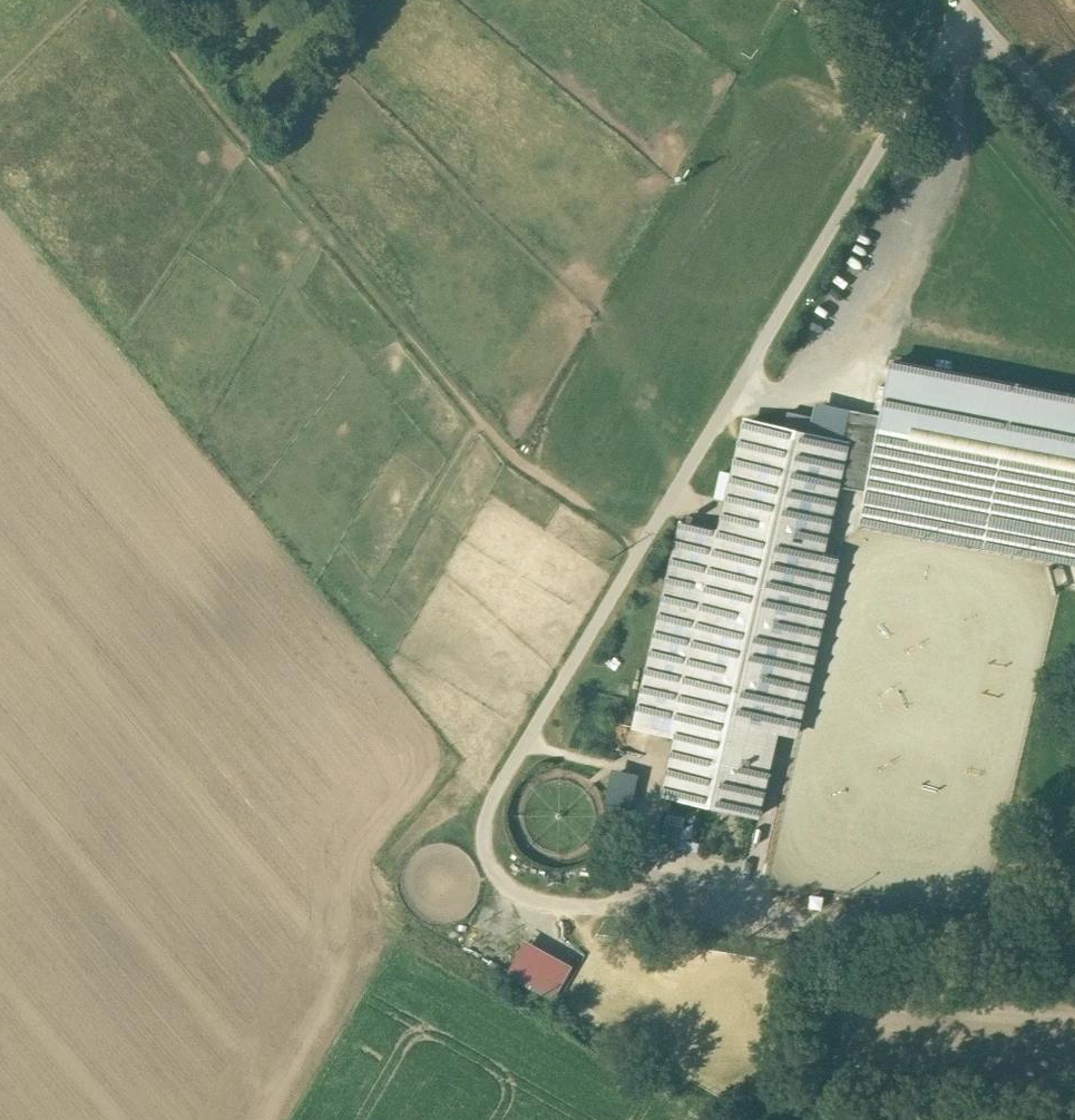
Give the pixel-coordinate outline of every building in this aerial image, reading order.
[(896,363),(887,414),(871,491),(865,519),(1074,560),(1074,398),(896,363)] [(887,414),(815,400),(809,431),(851,441),(839,495),(842,495),(844,486),(871,491),(887,414)] [(809,431),(745,417),(719,529),(826,553),(839,495),(851,441),(809,431)] [(677,736),(663,796),(758,817),(778,731),(795,735),(836,555),(826,553),(719,529),(681,520),(634,727),(677,736)] [(615,769),(607,803),(632,809),(640,775),(615,769)] [(527,940),(510,971),(556,997),(573,966),(527,940)]
